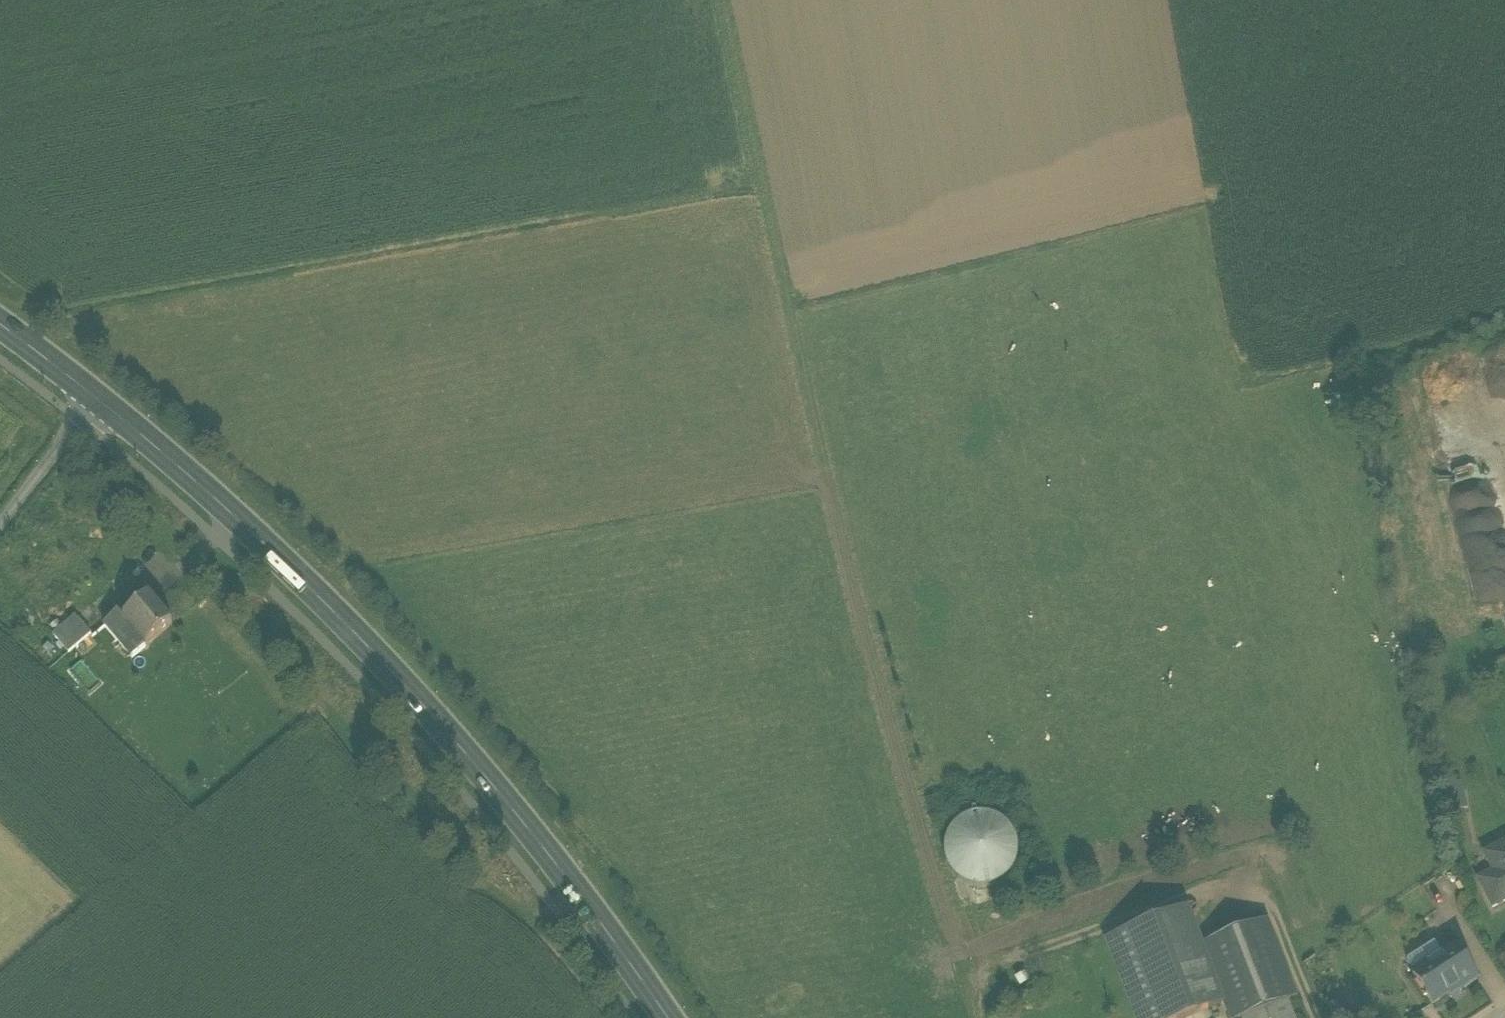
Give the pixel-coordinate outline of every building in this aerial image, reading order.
[(104,627),(132,659),(173,625),(150,599),(137,610),(132,604),(104,627)] [(53,636),(69,654),(91,635),(76,617),(53,636)] [(964,884),(978,887),(992,886),(1004,879),(1013,868),(1017,854),(1015,840),(1008,828),(997,819),(984,815),(970,817),(957,824),(948,835),(944,848),(946,862),(953,875),(964,884)] [(1492,910),(1504,903),(1504,844),(1488,853),(1498,871),(1478,882),(1492,910)] [(1224,1005),(1203,948),(1188,911),(1107,942),(1135,1017),(1189,1017),(1224,1005)] [(1203,948),(1224,1005),(1229,1017),(1252,1017),(1287,1004),(1286,1002),(1295,999),(1266,924),(1203,948)] [(1407,962),(1416,975),(1443,958),(1434,944),(1407,962)] [(1412,977),(1431,1007),(1457,990),(1459,993),(1477,981),(1456,949),(1443,958),(1416,975),(1412,977)] [(1287,1004),(1252,1017),(1292,1017),(1287,1004)]
